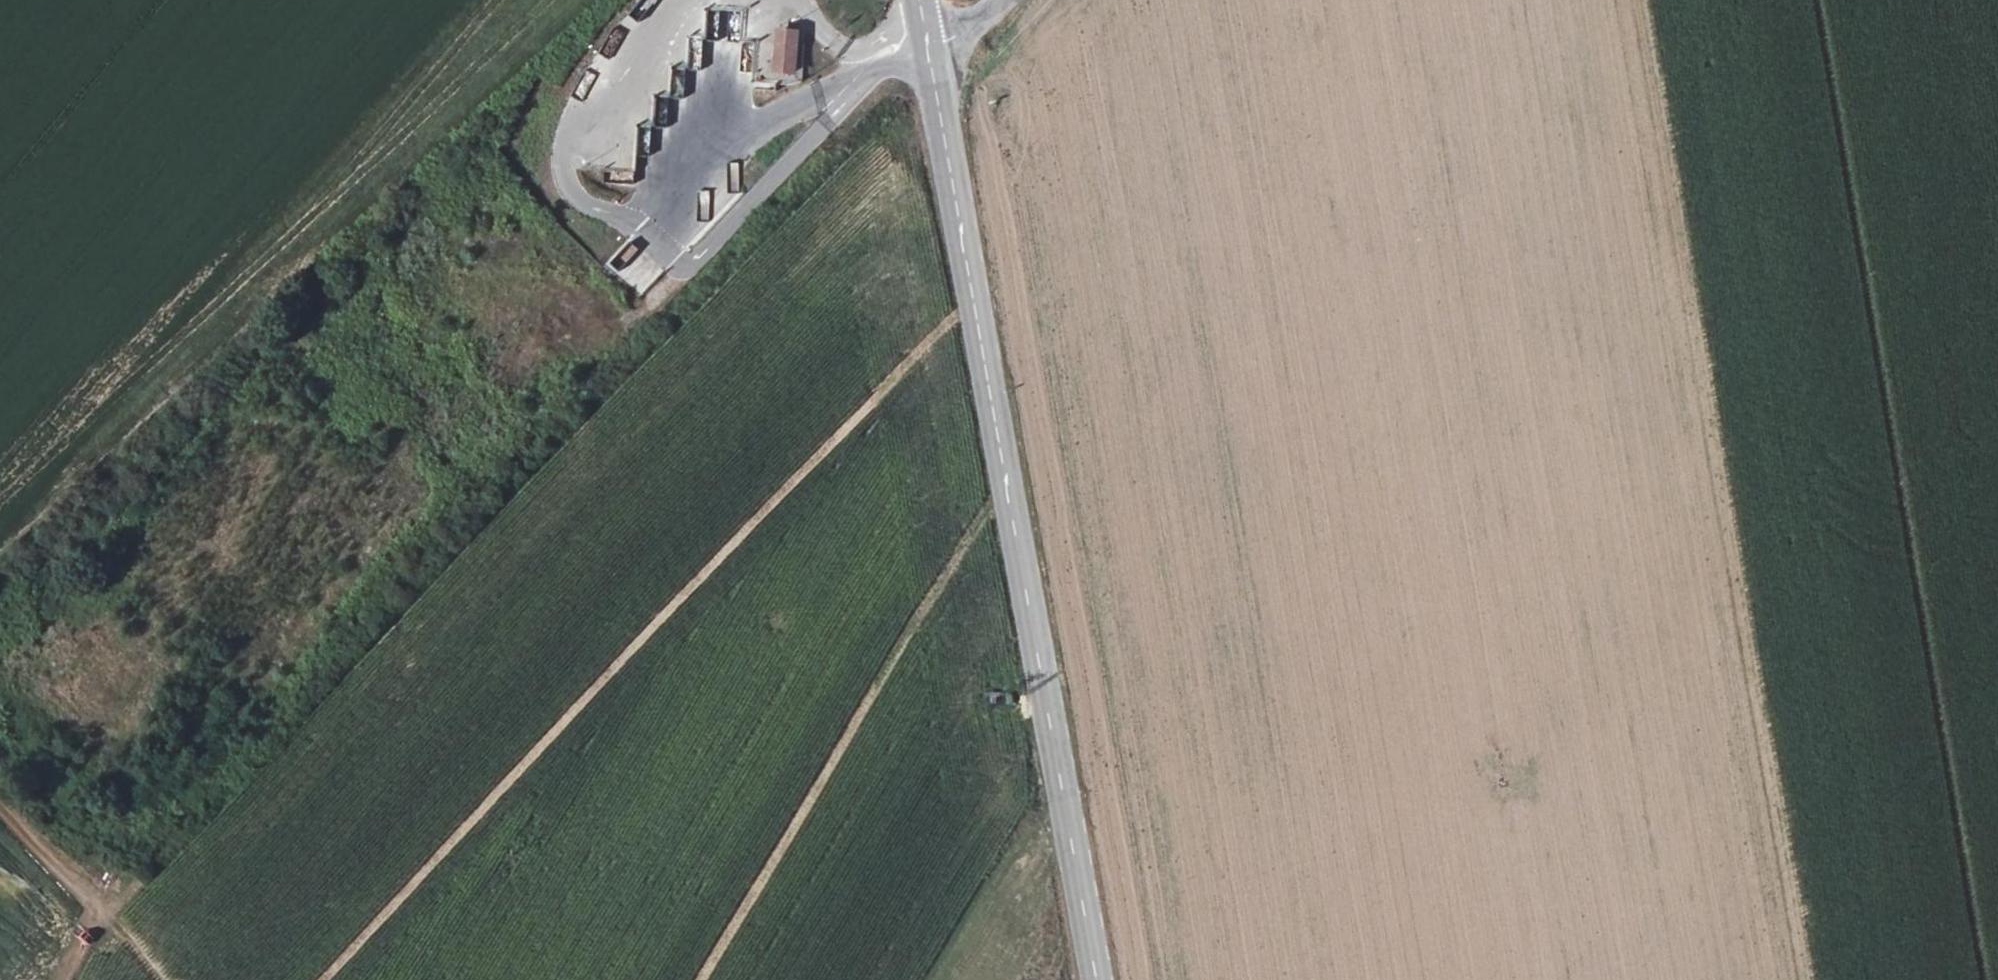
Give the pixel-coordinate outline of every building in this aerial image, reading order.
[(799,73),(799,25),(774,25),(774,73),(799,73)]
